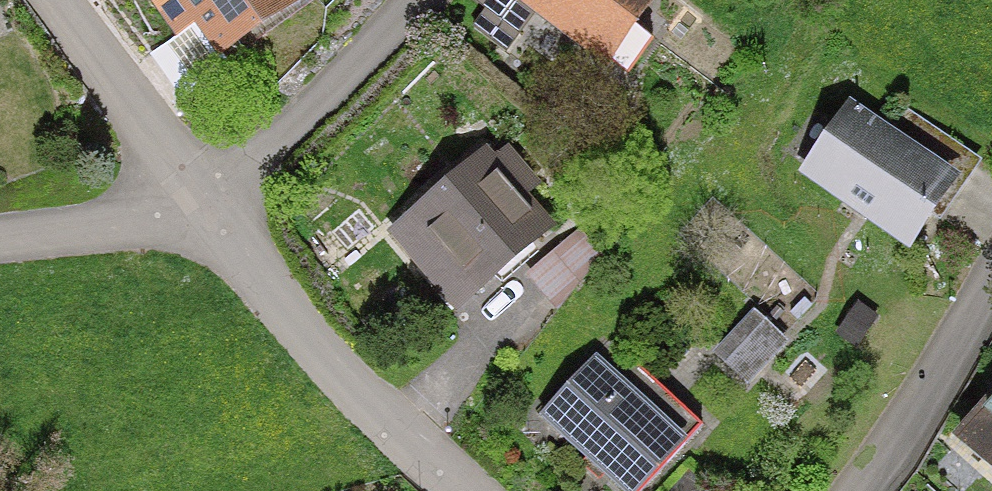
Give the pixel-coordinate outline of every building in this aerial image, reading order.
[(298,5),(295,0),(184,0),(221,55),(298,5)] [(650,0),(535,0),(609,55),(650,0)] [(956,180),(852,109),(808,175),(912,245),(956,180)] [(549,222),(485,150),(391,232),(455,305),(549,222)] [(577,231),(531,271),(557,302),(604,262),(577,231)] [(857,304),(837,335),(859,349),(879,318),(857,304)] [(754,312),(713,355),(747,388),(789,346),(754,312)] [(596,365),(547,417),(626,490),(637,490),(681,444),(596,365)] [(968,442),(991,465),(991,416),(968,442)]
